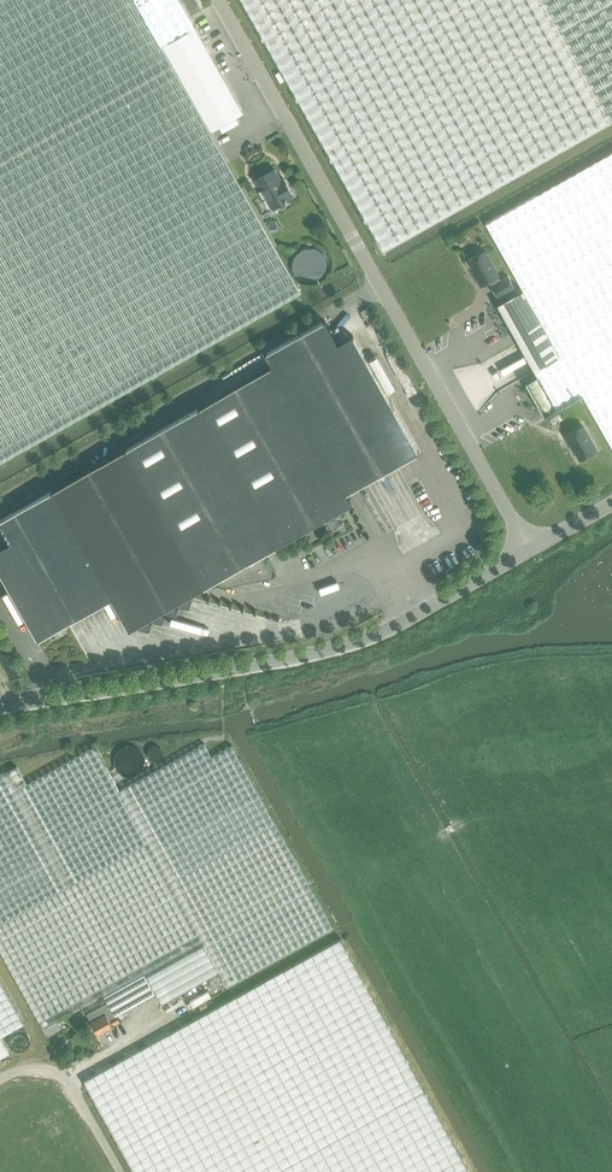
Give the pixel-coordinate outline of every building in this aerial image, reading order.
[(136,0),(0,0),(0,460),(300,291),(210,131),(136,0)] [(210,131),(243,112),(180,0),(136,0),(210,131)] [(384,248),(387,246),(390,244),(411,233),(426,225),(611,120),(611,0),(243,0),(384,248)] [(582,393),(611,447),(611,152),(486,223),(523,289),(582,393)] [(280,180),(274,169),(256,179),(272,207),(290,197),(290,196),(293,194),(283,178),(280,180)] [(481,285),(498,275),(484,250),(467,259),(481,285)] [(513,288),(506,276),(489,286),(496,298),(513,288)] [(556,407),(582,393),(523,289),(498,303),(556,407)] [(368,307),(361,311),(364,316),(371,313),(368,307)] [(0,547),(0,569),(38,638),(112,596),(129,628),(218,578),(221,584),(274,573),(262,553),(351,503),(345,492),(418,451),(353,334),(338,342),(325,319),(265,353),(272,366),(52,490),(0,519),(0,520),(12,540),(0,547)] [(553,424),(564,418),(560,412),(549,418),(553,424)] [(580,459),(597,450),(582,424),(566,434),(580,459)] [(220,969),(228,985),(333,927),(231,743),(211,754),(204,741),(118,789),(96,748),(92,746),(26,782),(17,766),(4,772),(3,771),(0,772),(0,951),(43,1028),(104,995),(108,1001),(86,1013),(90,1021),(92,1021),(97,1032),(119,1021),(115,1014),(156,991),(162,1002),(220,969)] [(143,751),(141,749),(139,748),(137,746),(134,745),(132,745),(129,745),(126,745),(124,746),(122,747),(119,749),(118,751),(116,753),(115,755),(114,758),(114,761),(115,763),(115,766),(116,768),(118,770),(120,772),(122,774),(124,775),(127,776),(129,776),(132,776),(135,775),(137,774),(139,773),(141,771),(143,769),(144,767),(145,764),(146,762),(146,759),(145,756),(144,754),(143,751)] [(134,1171),(470,1171),(340,937),(83,1079),(134,1171)] [(24,1022),(0,980),(0,1036),(24,1022)] [(28,1034),(27,1032),(26,1031),(24,1030),(22,1030),(21,1029),(19,1029),(17,1029),(15,1030),(14,1031),(12,1032),(11,1033),(10,1035),(9,1036),(9,1038),(9,1040),(9,1042),(9,1043),(10,1045),(11,1047),(12,1048),(14,1049),(16,1050),(17,1050),(19,1051),(21,1050),(23,1050),(24,1049),(26,1048),(27,1047),(28,1046),(29,1044),(30,1042),(30,1041),(30,1039),(30,1037),(29,1035),(28,1034)] [(1,1063),(6,1061),(4,1056),(10,1053),(2,1038),(0,1040),(0,1061),(1,1063)]
